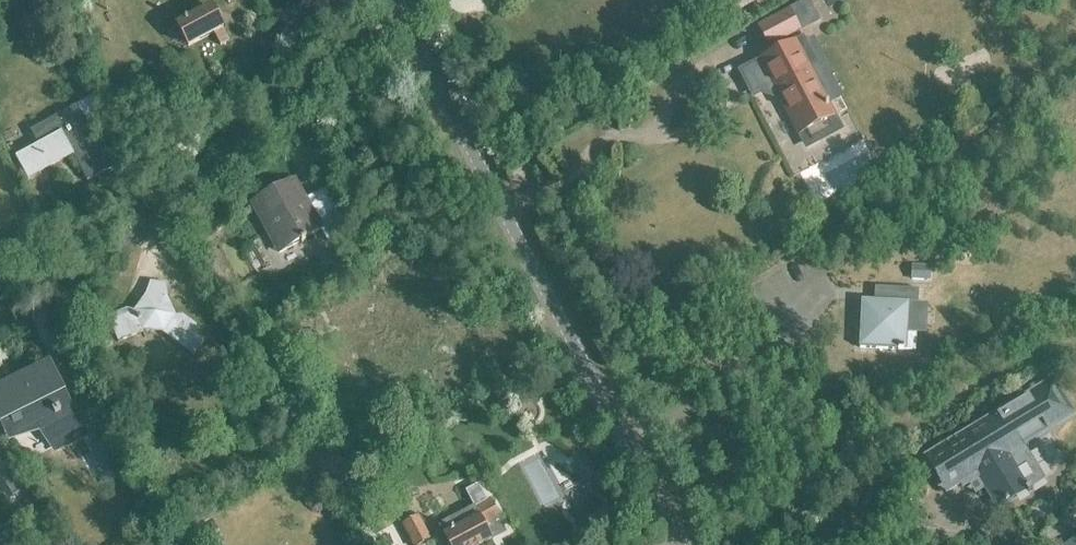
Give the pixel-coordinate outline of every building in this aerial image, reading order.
[(736,13),(760,0),(729,0),(736,13)] [(220,46),(230,41),(214,9),(179,27),(190,48),(214,35),(220,46)] [(756,26),(768,49),(801,31),(790,9),(756,26)] [(799,134),(833,116),(807,68),(815,63),(804,43),(779,56),(740,77),(753,100),(761,96),(783,103),(799,134)] [(88,183),(112,170),(78,107),(32,132),(40,147),(17,159),(30,182),(74,158),(88,183)] [(336,211),(317,221),(295,183),(253,206),(279,255),(321,232),(328,244),(349,233),(336,211)] [(912,280),(931,281),(931,266),(912,265),(912,280)] [(185,350),(186,349),(195,355),(204,342),(195,336),(196,335),(197,333),(195,324),(184,314),(176,316),(168,296),(167,283),(150,282),(147,292),(137,311),(129,307),(114,314),(111,322),(120,343),(144,332),(143,331),(147,329),(160,330),(164,333),(162,334),(185,350)] [(909,303),(917,303),(918,290),(885,288),(884,302),(861,300),(858,348),(915,351),(916,334),(907,333),(909,303)] [(80,436),(51,377),(23,391),(20,385),(0,394),(0,414),(9,432),(44,420),(61,445),(80,436)] [(967,482),(969,486),(979,480),(997,510),(1026,493),(1027,495),(1033,492),(1031,490),(1033,489),(1032,488),(1044,481),(1029,456),(1030,456),(1019,438),(1043,424),(1048,433),(1075,417),(1075,416),(1055,380),(962,435),(961,435),(924,456),(936,477),(956,465),(967,482)] [(448,544),(481,544),(491,540),(485,528),(502,520),(491,500),(439,528),(444,538),(448,544)] [(412,544),(423,544),(430,541),(418,518),(402,526),(412,544)]
